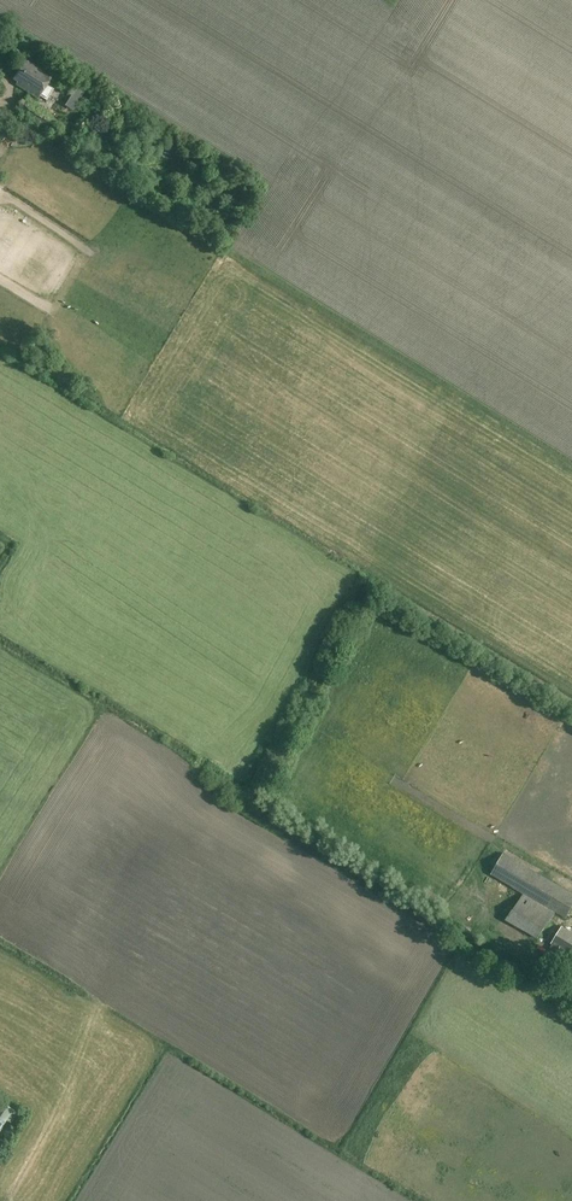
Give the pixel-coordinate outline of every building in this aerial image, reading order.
[(40,96),(47,100),(54,89),(47,85),(54,74),(43,67),(42,69),(33,63),(33,64),(25,60),(13,79),(18,82),(16,85),(38,99),(40,96)] [(78,103),(81,98),(75,95),(72,99),(78,103)] [(500,838),(509,842),(513,831),(504,827),(500,838)] [(571,909),(571,894),(505,854),(492,875),(524,894),(507,923),(539,942),(556,913),(566,919),(571,909)] [(492,900),(495,887),(488,886),(485,898),(492,900)] [(562,927),(551,944),(571,956),(571,933),(562,927)] [(14,1110),(1,1102),(0,1103),(0,1131),(14,1110)]
